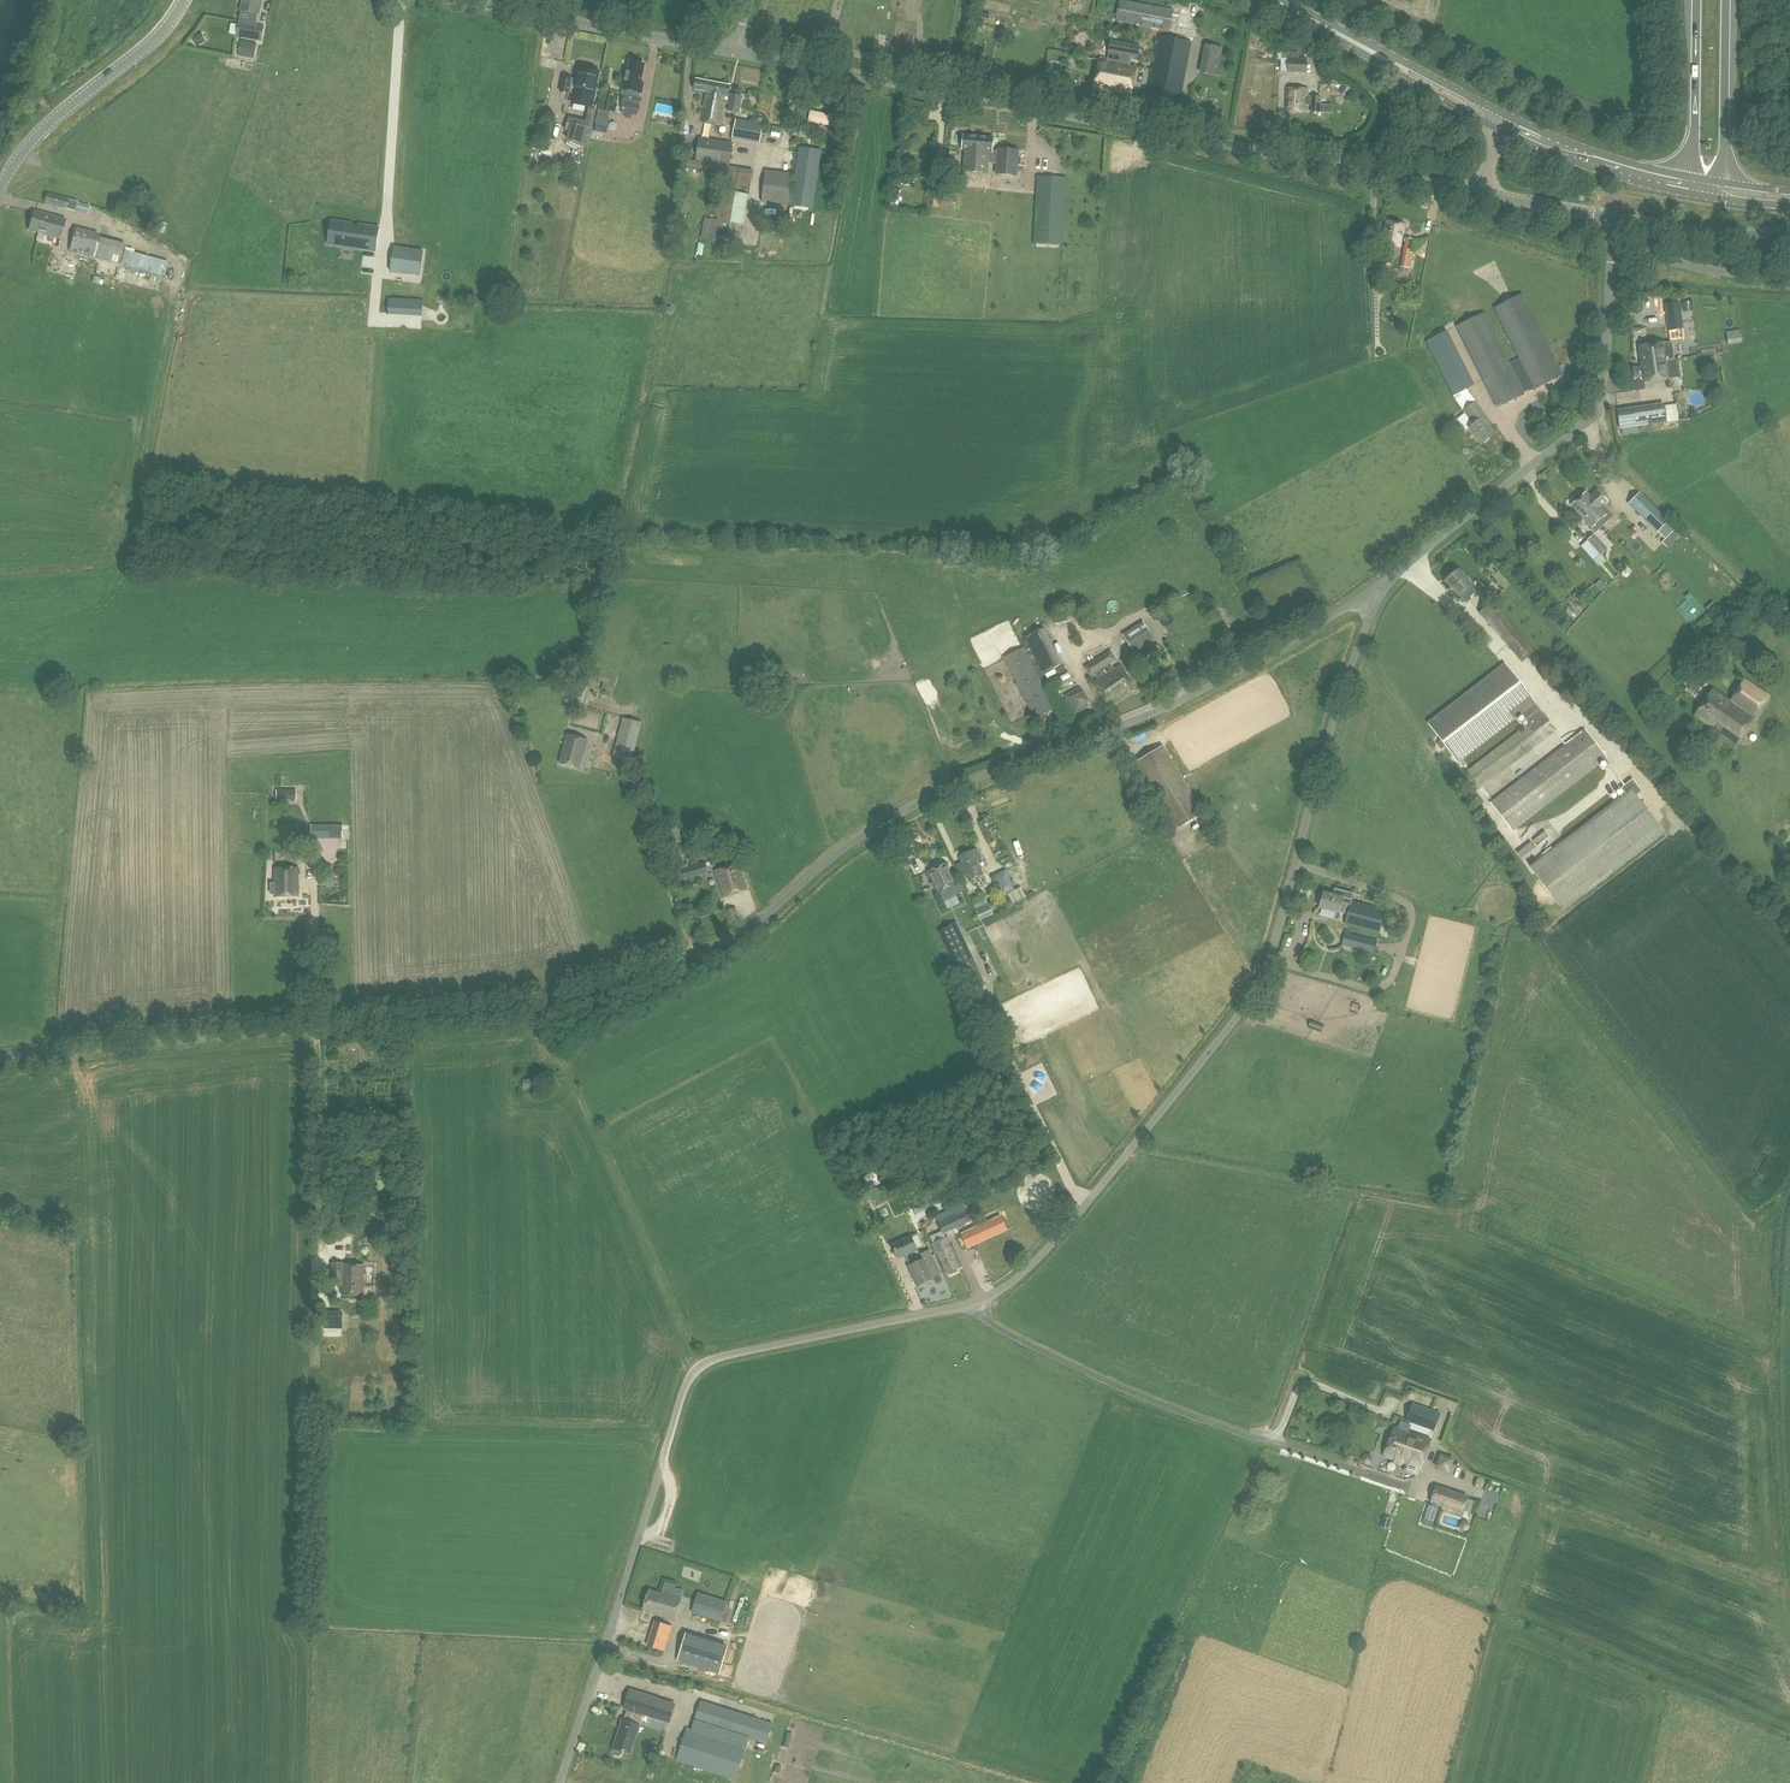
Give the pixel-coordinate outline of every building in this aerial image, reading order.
[(242,10),(259,14),(261,0),(244,0),(242,10)] [(1173,11),(1121,0),(1120,0),(1116,20),(1169,31),(1173,11)] [(237,37),(262,41),(265,27),(240,22),(237,37)] [(1192,41),(1159,35),(1147,97),(1180,104),(1192,41)] [(255,59),(257,44),(241,41),(238,56),(255,59)] [(1109,52),(1107,61),(1127,65),(1129,55),(1137,57),(1139,46),(1110,41),(1108,52),(1109,52)] [(1206,44),(1200,73),(1217,76),(1223,47),(1206,44)] [(1288,72),(1306,73),(1307,59),(1288,58),(1288,72)] [(1107,61),(1099,60),(1094,87),(1131,93),(1136,66),(1127,65),(1107,61)] [(645,65),(629,62),(625,81),(627,82),(622,107),(623,107),(622,113),(638,116),(639,111),(642,98),(632,96),(634,88),(637,89),(638,84),(641,85),(645,65)] [(561,91),(569,93),(571,85),(575,86),(573,100),(593,104),(599,72),(579,68),(576,80),(572,80),(572,78),(564,76),(561,91)] [(727,104),(730,85),(696,79),(694,90),(707,92),(704,107),(705,107),(702,122),(720,125),(724,103),(727,104)] [(1308,89),(1288,89),(1287,112),(1307,112),(1308,89)] [(739,114),(743,96),(731,94),(729,104),(728,111),(739,114)] [(1324,104),(1321,105),(1322,96),(1311,96),(1311,112),(1320,113),(1321,112),(1333,112),(1333,97),(1324,97),(1324,104)] [(660,107),(676,107),(677,99),(661,98),(660,107)] [(810,108),(808,120),(840,125),(842,113),(810,108)] [(598,109),(595,130),(593,130),(592,135),(602,137),(603,133),(607,134),(611,112),(598,109)] [(763,124),(736,119),(732,137),(760,142),(763,124)] [(998,158),(998,159),(997,174),(1016,176),(1018,151),(999,149),(999,152),(992,151),(993,138),(964,135),(962,149),(966,150),(967,150),(967,147),(973,147),(972,157),(980,158),(980,160),(987,161),(987,158),(989,159),(989,157),(998,158)] [(697,152),(696,160),(729,165),(733,143),(700,138),(699,141),(681,138),(679,149),(697,152)] [(799,147),(791,205),(812,208),(821,150),(799,147)] [(987,173),(989,159),(987,158),(987,161),(980,160),(980,158),(972,157),(973,147),(967,147),(967,150),(966,150),(964,171),(987,173)] [(752,170),(685,159),(683,170),(738,179),(737,186),(749,188),(752,170)] [(831,169),(828,192),(835,193),(839,170),(831,169)] [(762,202),(789,205),(792,174),(766,171),(762,202)] [(1067,178),(1038,176),(1033,243),(1063,245),(1067,178)] [(915,178),(899,178),(899,187),(915,187),(915,178)] [(941,189),(939,205),(955,207),(957,191),(941,189)] [(717,220),(705,218),(701,237),(740,244),(748,195),(722,191),(717,220)] [(87,215),(90,205),(48,193),(45,203),(87,215)] [(34,211),(29,229),(59,237),(64,219),(34,211)] [(987,231),(987,217),(968,217),(968,232),(987,231)] [(1404,225),(1387,222),(1383,243),(1401,247),(1404,225)] [(372,250),(375,231),(362,230),(363,226),(340,223),(337,241),(362,245),(362,248),(372,250)] [(93,250),(98,229),(76,224),(71,244),(93,250)] [(771,234),(786,236),(787,228),(772,226),(771,234)] [(100,237),(95,258),(120,265),(162,276),(166,261),(124,250),(126,244),(100,237)] [(1412,239),(1405,238),(1403,251),(1400,266),(1411,268),(1412,268),(1414,259),(1412,258),(1413,253),(1410,252),(1411,246),(1412,239)] [(390,271),(420,275),(423,251),(394,247),(390,271)] [(1384,253),(1373,253),(1374,271),(1385,270),(1384,253)] [(1516,352),(1507,356),(1485,312),(1456,326),(1497,409),(1526,394),(1525,392),(1533,387),(1534,389),(1563,375),(1523,293),(1494,308),(1516,352)] [(391,309),(422,310),(423,297),(398,296),(398,304),(391,303),(391,309)] [(1666,304),(1670,330),(1682,328),(1678,303),(1666,304)] [(475,323),(475,312),(454,313),(455,324),(475,323)] [(1729,344),(1742,342),(1740,330),(1727,332),(1729,344)] [(1453,397),(1474,386),(1448,331),(1426,342),(1453,397)] [(1664,343),(1640,346),(1644,382),(1669,379),(1664,343)] [(1629,368),(1631,379),(1639,378),(1637,366),(1629,368)] [(1476,403),(1464,412),(1474,424),(1469,427),(1482,443),(1494,434),(1488,426),(1492,423),(1476,403)] [(1619,412),(1621,428),(1670,420),(1667,404),(1619,412)] [(1577,500),(1580,504),(1596,524),(1606,515),(1601,508),(1608,502),(1597,490),(1590,496),(1587,492),(1577,500)] [(1596,524),(1580,504),(1577,500),(1572,505),(1595,532),(1598,529),(1595,525),(1596,524)] [(1670,524),(1664,518),(1653,508),(1648,513),(1659,523),(1665,529),(1670,524)] [(1608,549),(1595,534),(1581,546),(1598,565),(1605,559),(1602,555),(1608,549)] [(1446,580),(1466,603),(1471,599),(1470,597),(1476,592),(1470,586),(1471,585),(1458,570),(1446,580)] [(1604,584),(1611,579),(1605,572),(1599,578),(1604,584)] [(1523,663),(1535,651),(1492,602),(1479,613),(1523,663)] [(1122,634),(1135,653),(1155,640),(1143,621),(1122,634)] [(1043,673),(1062,664),(1044,628),(1025,638),(1043,673)] [(1004,658),(1035,719),(1055,709),(1024,648),(1004,658)] [(1085,668),(1091,676),(1097,672),(1102,679),(1095,684),(1110,706),(1135,689),(1121,667),(1116,671),(1111,663),(1116,659),(1110,651),(1085,668)] [(1533,700),(1513,674),(1436,734),(1452,753),(1519,702),(1523,707),(1533,700)] [(1745,679),(1730,700),(1713,689),(1695,716),(1736,744),(1754,718),(1769,696),(1745,679)] [(565,693),(581,698),(584,688),(568,683),(565,693)] [(1090,705),(1080,687),(1065,696),(1075,714),(1090,705)] [(1557,730),(1543,712),(1466,772),(1479,790),(1557,730)] [(642,722),(623,718),(613,757),(632,761),(642,722)] [(1585,729),(1490,802),(1512,832),(1607,758),(1585,729)] [(584,752),(585,753),(588,740),(568,735),(561,763),(580,768),(584,752)] [(1163,746),(1135,763),(1175,829),(1203,812),(1163,746)] [(1564,910),(1665,832),(1636,796),(1642,791),(1633,779),(1620,788),(1624,793),(1530,866),(1564,910)] [(988,785),(993,795),(1003,791),(998,781),(988,785)] [(299,788),(275,788),(275,805),(284,805),(284,807),(299,807),(299,788)] [(311,838),(343,839),(343,824),(311,824),(311,838)] [(979,868),(980,868),(972,852),(959,858),(967,874),(970,880),(982,875),(979,868)] [(688,862),(680,864),(685,881),(709,873),(706,861),(699,863),(698,860),(690,862),(691,866),(689,866),(688,862)] [(929,871),(932,879),(939,893),(956,885),(946,863),(929,871)] [(724,897),(747,890),(738,864),(716,871),(724,897)] [(274,896),(298,896),(298,868),(276,869),(277,883),(274,883),(274,896)] [(1021,887),(1008,894),(1013,904),(1026,897),(1021,887)] [(1339,912),(1348,914),(1345,924),(1380,933),(1385,910),(1352,901),(1354,894),(1355,893),(1334,888),(1334,889),(1335,889),(1333,896),(1323,893),(1320,908),(1339,912)] [(954,898),(960,913),(963,919),(964,919),(967,926),(980,920),(981,920),(994,914),(989,904),(973,911),(971,907),(965,893),(954,898)] [(729,923),(741,919),(737,907),(725,911),(729,923)] [(985,984),(956,923),(938,931),(967,992),(985,984)] [(1374,953),(1377,940),(1345,932),(1342,945),(1374,953)] [(22,976),(33,976),(34,964),(23,964),(22,976)] [(1025,1050),(1027,1057),(1040,1054),(1039,1047),(1025,1050)] [(523,1080),(524,1089),(538,1088),(537,1078),(523,1080)] [(878,1177),(875,1171),(866,1176),(869,1181),(866,1183),(870,1190),(875,1199),(885,1194),(881,1185),(877,1177),(878,1177)] [(918,1219),(932,1213),(943,1207),(938,1197),(933,1199),(934,1201),(914,1210),(918,1219)] [(944,1234),(970,1221),(965,1210),(956,1213),(954,1207),(936,1216),(944,1234)] [(977,1226),(962,1234),(968,1247),(983,1239),(1006,1229),(1000,1216),(977,1226)] [(892,1244),(898,1260),(918,1252),(912,1236),(892,1244)] [(957,1271),(956,1269),(963,1265),(953,1245),(952,1245),(948,1236),(932,1244),(947,1273),(949,1272),(950,1274),(957,1271)] [(933,1278),(933,1277),(940,1274),(933,1257),(909,1266),(917,1285),(933,1278)] [(331,1285),(343,1285),(343,1295),(363,1295),(364,1265),(343,1265),(342,1271),(332,1270),(331,1285)] [(324,1312),(324,1327),(342,1328),(342,1312),(324,1312)] [(1414,1390),(1411,1389),(1405,1392),(1404,1396),(1406,1398),(1409,1399),(1414,1396),(1416,1393),(1414,1390)] [(1413,1404),(1407,1421),(1434,1430),(1440,1413),(1413,1404)] [(1431,1439),(1409,1431),(1411,1425),(1401,1421),(1398,1428),(1395,1427),(1384,1455),(1408,1463),(1405,1470),(1417,1474),(1419,1467),(1421,1468),(1431,1439)] [(330,1430),(329,1441),(337,1442),(338,1431),(330,1430)] [(1437,1503),(1462,1511),(1467,1496),(1436,1486),(1431,1501),(1432,1501),(1437,1503)] [(1437,1503),(1432,1501),(1431,1504),(1428,1503),(1421,1524),(1432,1527),(1432,1526),(1439,1507),(1436,1506),(1437,1503)] [(650,1590),(644,1610),(653,1612),(652,1614),(674,1620),(681,1597),(662,1592),(662,1594),(650,1590)] [(692,1612),(720,1621),(727,1602),(698,1593),(692,1612)] [(726,1635),(731,1620),(725,1618),(720,1633),(726,1635)] [(665,1651),(673,1626),(655,1621),(648,1645),(665,1651)] [(676,1661),(705,1670),(714,1645),(684,1636),(676,1661)] [(615,1755),(618,1756),(621,1754),(622,1751),(630,1753),(639,1724),(642,1714),(668,1722),(674,1704),(630,1690),(624,1708),(627,1709),(624,1719),(623,1719),(614,1748),(613,1752),(615,1755)] [(766,1744),(773,1723),(701,1700),(694,1721),(766,1744)] [(736,1780),(746,1747),(686,1728),(676,1761),(736,1780)]
